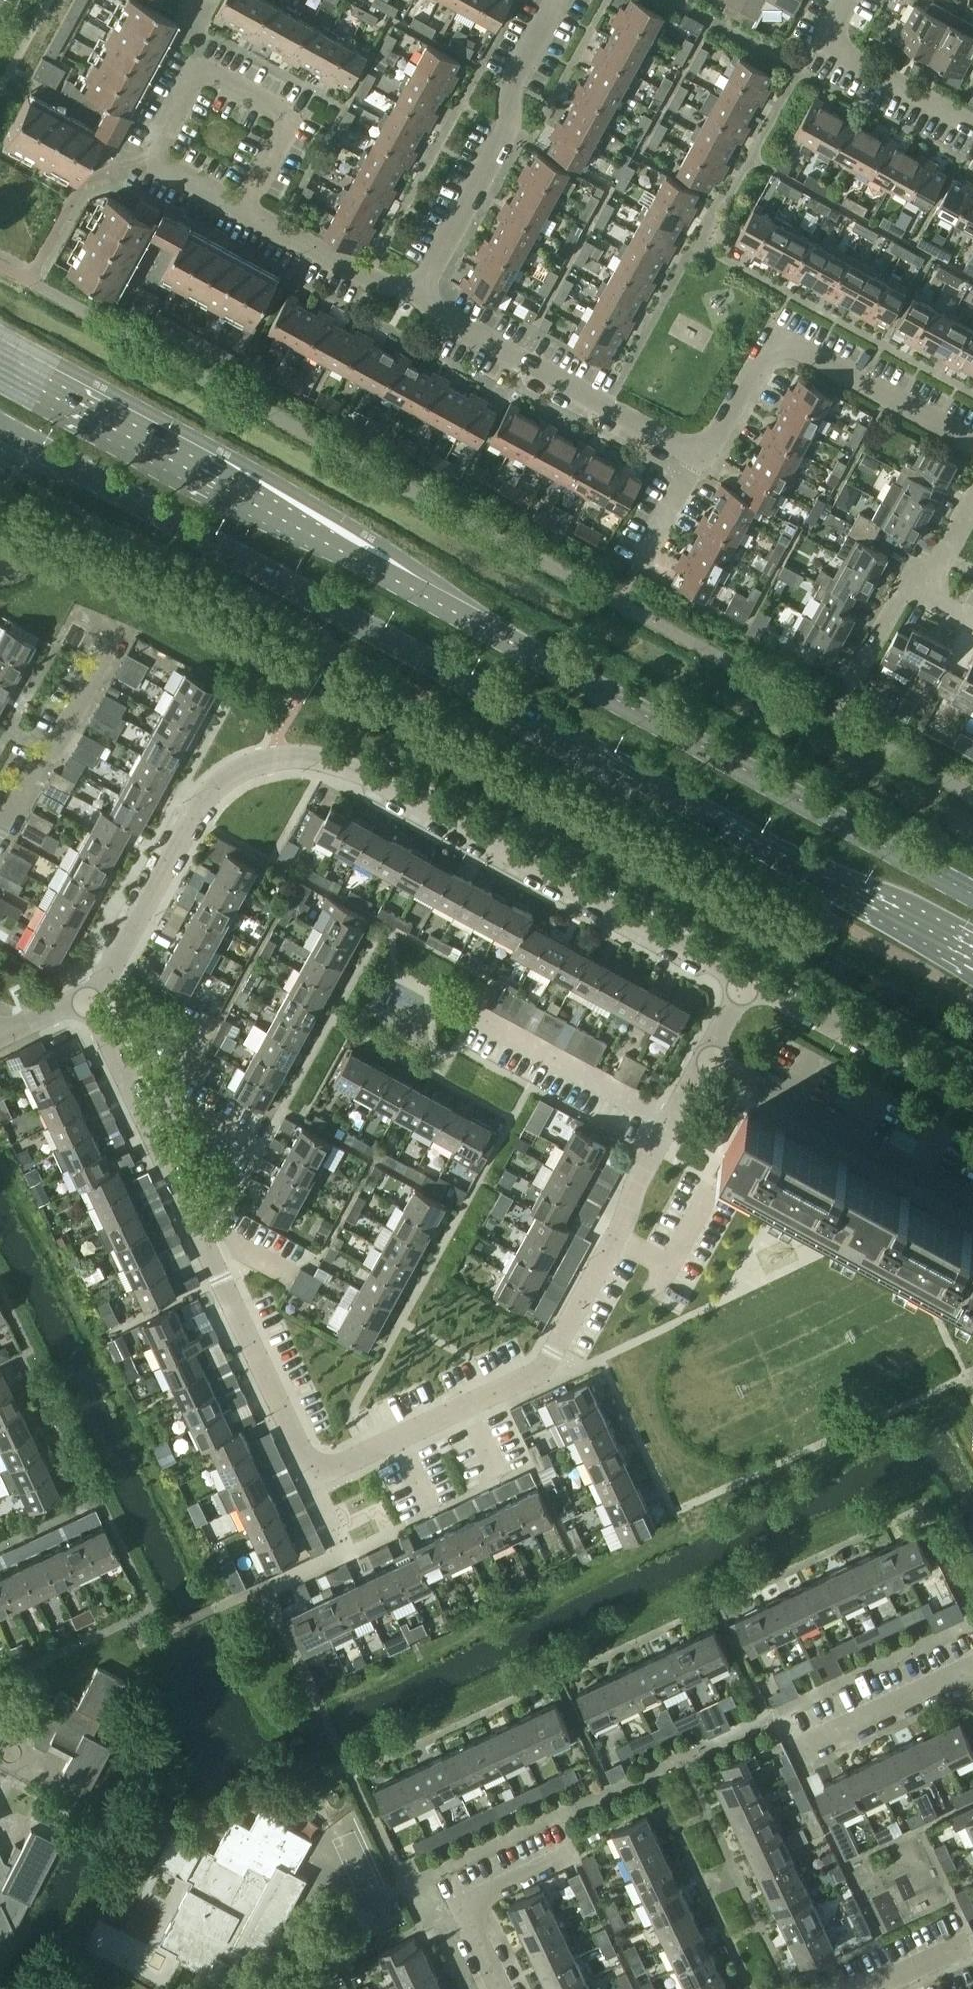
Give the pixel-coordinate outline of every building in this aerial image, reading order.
[(76,182),(90,157),(101,163),(111,144),(104,140),(106,136),(114,140),(122,126),(129,113),(128,113),(177,23),(135,0),(121,0),(124,2),(78,86),(73,83),(66,79),(59,92),(101,114),(94,128),(30,93),(3,142),(76,182)] [(70,7),(79,12),(83,5),(73,0),(70,7)] [(236,26),(250,0),(225,0),(214,19),(223,24),(225,20),(236,26)] [(252,40),(272,4),(266,0),(250,0),(236,26),(246,31),(244,36),(252,40)] [(383,10),(387,2),(384,0),(374,0),(372,4),(383,10)] [(456,11),(462,0),(446,0),(452,3),(450,8),(456,11)] [(478,17),(487,0),(462,0),(456,11),(463,15),(465,10),(478,17)] [(494,32),(512,0),(487,0),(478,17),(490,24),(487,29),(494,32)] [(653,35),(660,22),(665,25),(669,18),(636,0),(631,0),(626,9),(621,6),(617,15),(653,35)] [(736,18),(746,0),(725,0),(725,1),(728,2),(723,11),(736,18)] [(752,27),(767,0),(746,0),(736,18),(752,27)] [(793,15),(801,0),(767,0),(793,15)] [(383,10),(394,16),(398,8),(387,2),(383,10)] [(905,23),(938,41),(953,14),(932,2),(927,11),(915,5),(905,23)] [(263,41),(274,46),(294,9),(287,6),(285,11),(272,4),(252,40),(261,45),(263,41)] [(352,13),(363,19),(367,11),(356,5),(352,13)] [(66,13),(76,19),(79,12),(70,7),(66,13)] [(282,56),(290,61),(311,25),(298,18),(300,13),(294,9),(274,46),(284,52),(282,56)] [(363,19),(374,25),(378,17),(367,11),(363,19)] [(63,20),(72,25),(76,19),(66,13),(63,20)] [(680,24),(699,34),(704,24),(686,13),(680,24)] [(971,59),(972,56),(972,36),(969,34),(972,28),(972,25),(953,14),(938,41),(971,59)] [(611,36),(648,56),(651,50),(647,47),(653,35),(617,15),(612,23),(617,25),(611,36)] [(410,25),(421,31),(425,23),(414,16),(410,25)] [(59,26),(68,32),(72,25),(63,20),(59,26)] [(421,31),(432,37),(436,29),(425,23),(421,31)] [(895,41),(928,59),(938,41),(905,23),(895,41)] [(301,61),(312,67),(332,30),(325,27),(323,31),(311,25),(290,61),(299,66),(301,61)] [(56,33),(65,38),(68,32),(59,26),(56,33)] [(320,77),(328,82),(348,45),(336,38),(338,34),(332,30),(312,67),(322,73),(320,77)] [(52,39),(61,45),(65,38),(56,33),(52,39)] [(383,45),(391,49),(397,38),(389,34),(383,45)] [(596,53),(633,72),(640,60),(644,63),(648,56),(611,36),(605,47),(601,44),(596,53)] [(447,45),(459,51),(463,43),(452,37),(447,45)] [(680,49),(688,53),(694,42),(686,38),(680,49)] [(48,46),(58,51),(61,45),(52,39),(48,46)] [(938,76),(958,87),(963,77),(962,76),(971,59),(938,41),(928,59),(939,65),(936,70),(938,76)] [(417,64),(454,83),(459,75),(454,73),(460,62),(423,42),(420,49),(424,51),(417,64)] [(459,51),(470,57),(474,49),(463,43),(459,51)] [(339,82),(350,88),(370,51),(363,47),(361,52),(348,45),(328,82),(337,86),(339,82)] [(377,56),(385,60),(391,49),(383,45),(377,56)] [(45,53),(54,58),(58,51),(48,46),(45,53)] [(695,57),(703,62),(709,51),(701,46),(695,57)] [(674,60),(682,64),(688,53),(680,49),(674,60)] [(590,74),(627,94),(631,87),(626,85),(633,72),(596,53),(592,61),(596,63),(590,74)] [(729,76),(766,96),(771,88),(766,85),(772,74),(735,54),(731,61),(736,64),(729,76)] [(689,68),(697,73),(703,62),(695,57),(689,68)] [(37,67),(44,71),(49,62),(42,58),(37,67)] [(44,71),(52,75),(57,66),(49,62),(44,71)] [(910,69),(920,75),(924,68),(914,62),(910,69)] [(402,80),(439,100),(445,89),(449,92),(454,83),(417,64),(411,76),(406,73),(402,80)] [(52,75),(59,79),(64,70),(57,66),(52,75)] [(32,76),(39,80),(44,71),(37,67),(32,76)] [(39,80),(47,85),(52,75),(44,71),(39,80)] [(362,83),(370,87),(376,76),(368,72),(362,83)] [(575,91),(612,110),(619,98),(624,101),(627,94),(590,74),(584,84),(580,82),(575,91)] [(47,85),(54,89),(59,79),(52,75),(47,85)] [(659,87),(667,91),(673,80),(665,76),(659,87)] [(714,93),(751,113),(757,102),(761,105),(766,96),(729,76),(723,89),(718,86),(714,93)] [(397,101),(433,121),(438,113),(434,110),(439,100),(402,80),(399,86),(404,89),(397,101)] [(356,94),(364,98),(370,87),(362,83),(356,94)] [(674,95),(682,100),(688,89),(680,84),(674,95)] [(653,98),(661,102),(667,91),(659,87),(653,98)] [(570,112),(606,132),(610,125),(605,123),(612,110),(575,91),(571,99),(575,101),(570,112)] [(709,114),(745,134),(750,126),(746,123),(751,113),(714,93),(711,99),(715,102),(709,114)] [(668,106),(676,111),(682,100),(674,95),(668,106)] [(809,154),(812,148),(832,112),(821,106),(824,101),(815,97),(795,133),(805,139),(800,150),(809,154)] [(382,118),(419,138),(424,127),(429,130),(433,121),(397,101),(390,114),(385,111),(382,118)] [(341,121),(350,125),(356,114),(347,109),(341,121)] [(555,128),(591,148),(598,136),(603,138),(606,132),(570,112),(564,122),(559,120),(555,128)] [(821,147),(833,154),(853,117),(845,113),(842,117),(832,112),(812,148),(818,152),(821,147)] [(638,125),(647,129),(653,118),(644,114),(638,125)] [(694,131),(731,151),(736,140),(741,143),(745,134),(709,114),(702,127),(697,124),(694,131)] [(844,166),(850,169),(870,132),(859,127),(862,122),(853,117),(833,154),(846,161),(844,166)] [(376,139),(413,159),(417,151),(413,148),(419,138),(382,118),(378,124),(383,127),(376,139)] [(335,132),(343,136),(350,125),(341,121),(335,132)] [(654,133),(662,137),(668,126),(660,122),(654,133)] [(632,136),(640,140),(647,129),(638,125),(632,136)] [(549,150),(585,170),(589,163),(585,161),(591,148),(555,128),(550,137),(555,139),(549,150)] [(688,152),(725,172),(729,164),(725,161),(731,151),(694,131),(690,137),(695,140),(688,152)] [(859,168),(871,175),(891,138),(883,134),(880,138),(870,132),(850,169),(856,173),(859,168)] [(647,144),(656,149),(662,137),(654,133),(647,144)] [(881,186),(888,190),(908,153),(897,147),(900,143),(891,138),(871,175),(884,182),(881,186)] [(361,156),(398,176),(404,165),(408,168),(413,159),(376,139),(369,152),(365,149),(361,156)] [(321,158),(329,163),(335,152),(327,147),(321,158)] [(626,167),(627,164),(632,156),(624,151),(618,163),(626,167)] [(673,169),(710,189),(716,178),(720,180),(725,172),(688,152),(681,165),(677,162),(673,169)] [(523,170),(559,190),(566,178),(571,180),(575,173),(538,153),(532,164),(527,162),(523,170)] [(896,189),(909,196),(929,159),(921,154),(918,159),(908,153),(888,190),(894,193),(896,189)] [(355,177),(392,197),(397,189),(392,186),(398,176),(361,156),(357,162),(362,165),(355,177)] [(315,170),(323,174),(329,163),(321,158),(315,170)] [(919,207),(926,211),(946,174),(935,168),(938,164),(929,159),(909,196),(922,202),(919,207)] [(776,168),(787,174),(792,166),(781,160),(776,168)] [(620,178),(621,175),(626,167),(618,163),(612,174),(620,178)] [(621,175),(629,180),(635,169),(627,164),(626,167),(621,175)] [(517,192),(554,212),(557,205),(553,203),(559,190),(523,170),(518,179),(522,181),(517,192)] [(656,194),(693,214),(697,206),(693,203),(699,192),(662,172),(658,179),(663,182),(656,194)] [(615,186),(623,191),(629,180),(621,175),(620,178),(615,186)] [(804,183),(815,189),(819,181),(808,175),(804,183)] [(340,194),(377,214),(383,203),(387,206),(392,197),(355,177),(349,190),(344,187),(340,194)] [(955,221),(972,188),(972,183),(967,179),(964,184),(953,178),(933,215),(940,218),(942,214),(955,221)] [(776,188),(787,193),(792,185),(781,179),(776,188)] [(815,189),(825,195),(830,186),(819,181),(815,189)] [(300,196),(308,201),(314,190),(306,185),(300,196)] [(787,193),(798,199),(803,191),(792,185),(787,193)] [(971,236),(972,233),(972,188),(955,221),(968,227),(965,232),(971,236)] [(502,208),(539,228),(545,216),(550,218),(554,212),(517,192),(511,202),(507,200),(502,208)] [(335,215),(371,235),(376,227),(371,224),(377,214),(340,194),(337,200),(341,203),(335,215)] [(586,205),(594,209),(600,198),(592,194),(586,205)] [(641,210),(678,231),(684,220),(688,223),(693,214),(656,194),(649,207),(644,204),(641,210)] [(841,203),(852,209),(857,201),(846,195),(841,203)] [(234,347),(243,352),(257,327),(253,325),(280,276),(190,227),(191,226),(178,219),(164,212),(160,219),(156,217),(160,209),(141,199),(134,211),(109,196),(69,269),(118,297),(153,233),(167,240),(144,281),(157,288),(160,281),(164,276),(247,322),(234,347)] [(294,207),(302,212),(308,201),(300,196),(294,207)] [(814,208),(825,214),(830,206),(819,200),(814,208)] [(852,209),(863,215),(868,207),(857,201),(852,209)] [(601,213),(609,217),(615,206),(607,202),(601,213)] [(580,216),(588,220),(594,209),(586,205),(580,216)] [(744,252),(753,256),(773,220),(760,213),(763,208),(756,205),(736,242),(747,247),(744,252)] [(825,214),(836,220),(841,212),(830,206),(825,214)] [(496,230),(533,250),(536,243),(532,241),(539,228),(502,208),(497,217),(502,219),(496,230)] [(635,232),(672,252),(676,244),(672,241),(678,231),(641,210),(637,217),(642,220),(635,232)] [(595,224),(603,228),(609,217),(601,213),(595,224)] [(319,232),(356,252),(362,241),(367,244),(371,235),(335,215),(328,228),(323,225),(319,232)] [(879,224),(890,230),(895,222),(884,216),(879,224)] [(764,257),(774,262),(794,226),(788,222),(785,227),(773,220),(753,256),(761,261),(764,257)] [(852,229),(863,235),(868,227),(857,221),(852,229)] [(890,230),(901,236),(906,228),(895,222),(890,230)] [(782,273),(791,277),(811,241),(798,234),(801,229),(794,226),(774,262),(785,268),(782,273)] [(863,235),(874,241),(879,233),(868,227),(863,235)] [(481,246),(518,266),(525,254),(529,256),(533,250),(496,230),(490,240),(486,238),(481,246)] [(565,243),(573,247),(579,236),(571,232),(565,243)] [(620,248),(657,269),(663,258),(667,260),(672,252),(635,232),(628,244),(624,242),(620,248)] [(580,251),(588,255),(594,244),(586,240),(580,251)] [(802,277),(812,283),(832,246),(826,243),(823,248),(811,241),(791,277),(799,282),(802,277)] [(890,250),(901,256),(906,247),(895,241),(890,250)] [(925,249),(936,255),(941,247),(930,241),(925,249)] [(559,254),(567,258),(573,247),(565,243),(559,254)] [(475,268),(512,288),(516,281),(511,278),(518,266),(481,246),(477,255),(481,257),(475,268)] [(820,293),(829,298),(851,257),(832,246),(812,283),(823,289),(820,293)] [(901,256),(912,262),(917,253),(906,247),(901,256)] [(936,255),(947,261),(952,253),(941,247),(936,255)] [(615,270),(651,290),(656,282),(651,279),(657,269),(620,248),(617,255),(621,257),(615,270)] [(574,262),(582,266),(588,255),(580,251),(574,262)] [(912,262),(920,266),(925,258),(917,253),(912,262)] [(840,298),(850,304),(870,267),(851,257),(829,298),(837,303),(840,298)] [(972,275),(972,265),(968,262),(963,270),(972,275)] [(936,274),(947,280),(951,272),(940,266),(936,274)] [(858,314),(867,319),(886,282),(874,275),(876,270),(870,267),(850,304),(861,310),(858,314)] [(460,284),(497,304),(504,291),(509,294),(512,288),(475,268),(470,278),(465,276),(460,284)] [(544,280),(552,285),(558,274),(550,269),(544,280)] [(599,286),(636,307),(642,296),(646,298),(651,290),(615,270),(608,282),(603,280),(599,286)] [(947,280),(958,286),(962,278),(951,272),(947,280)] [(559,289),(568,293),(574,282),(565,278),(559,289)] [(538,291),(546,296),(552,285),(544,280),(538,291)] [(877,319),(888,325),(909,288),(902,284),(899,289),(886,282),(867,319),(875,323),(877,319)] [(594,308),(630,328),(635,319),(631,317),(636,307),(599,286),(596,293),(601,295),(594,308)] [(137,294),(147,299),(151,292),(141,287),(137,294)] [(553,300),(562,304),(568,293),(559,289),(553,300)] [(147,299),(156,304),(160,297),(151,292),(147,299)] [(904,339),(913,344),(932,307),(920,300),(922,295),(916,292),(895,329),(906,335),(904,339)] [(280,341),(286,345),(307,308),(296,302),(298,298),(289,293),(270,329),(282,336),(280,341)] [(133,302),(143,307),(147,299),(137,294),(133,302)] [(143,307),(152,312),(156,304),(147,299),(143,307)] [(129,309),(138,314),(143,307),(133,302),(129,309)] [(138,314),(148,319),(152,312),(143,307),(138,314)] [(923,344),(934,350),(954,313),(948,309),(945,314),(932,307),(913,344),(921,348),(923,344)] [(296,344),(308,350),(328,314),(319,309),(317,314),(307,308),(286,345),(293,348),(296,344)] [(523,319),(531,323),(538,312),(529,308),(523,319)] [(579,324),(616,344),(621,334),(626,336),(630,328),(594,308),(587,320),(582,318),(579,324)] [(153,322),(160,326),(165,316),(158,313),(153,322)] [(942,360),(950,364),(970,328),(958,321),(960,316),(954,313),(934,350),(944,355),(942,360)] [(318,362),(324,365),(344,329),(334,323),(336,318),(328,314),(308,350),(320,357),(318,362)] [(160,326),(166,329),(171,320),(165,316),(160,326)] [(538,327),(547,332),(553,320),(545,316),(538,327)] [(166,329),(173,333),(178,323),(171,320),(166,329)] [(173,333),(179,336),(184,327),(178,323),(173,333)] [(573,346),(609,366),(614,357),(610,355),(616,344),(579,324),(575,331),(580,333),(573,346)] [(179,336),(186,340),(191,330),(184,327),(179,336)] [(972,370),(972,368),(972,329),(970,328),(950,364),(959,369),(961,365),(972,370)] [(333,364),(346,371),(366,335),(357,330),(355,334),(344,329),(324,365),(331,369),(333,364)] [(186,340),(192,344),(197,334),(191,330),(186,340)] [(192,344),(199,347),(204,338),(197,334),(192,344)] [(356,383),(362,386),(382,349),(372,343),(374,339),(366,335),(346,371),(358,378),(356,383)] [(199,347),(205,351),(210,341),(204,338),(199,347)] [(205,351),(212,354),(217,345),(210,341),(205,351)] [(212,354),(219,358),(224,349),(217,345),(212,354)] [(219,358),(227,362),(232,353),(224,349),(219,358)] [(371,385),(383,391),(404,355),(395,351),(393,355),(382,349),(362,386),(369,390),(371,385)] [(227,362),(235,367),(240,357),(232,353),(227,362)] [(394,403),(400,407),(421,370),(410,364),(412,360),(404,355),(383,391),(396,399),(394,403)] [(251,364),(262,370),(266,362),(255,356),(251,364)] [(409,406),(422,412),(442,376),(433,371),(431,376),(421,370),(400,407),(407,410),(409,406)] [(278,379),(289,385),(293,377),(282,371),(278,379)] [(432,424),(438,428),(458,391),(448,385),(450,381),(442,376),(422,412),(434,419),(432,424)] [(289,385),(300,391),(305,383),(293,377),(289,385)] [(785,395),(822,415),(829,402),(833,405),(837,398),(800,378),(794,389),(790,387),(785,395)] [(316,399),(327,405),(331,397),(320,391),(316,399)] [(447,426),(460,433),(480,397),(471,392),(469,396),(458,391),(438,428),(445,431),(447,426)] [(779,417),(816,437),(819,430),(815,428),(822,415),(785,395),(780,404),(785,406),(779,417)] [(327,405),(338,412),(342,403),(331,397),(327,405)] [(469,445),(476,448),(497,412),(486,406),(488,401),(480,397),(460,433),(472,440),(469,445)] [(502,451),(508,454),(528,417),(517,412),(520,407),(511,402),(491,439),(504,446),(502,451)] [(517,453),(529,460),(549,423),(541,419),(538,423),(528,417),(508,454),(514,458),(517,453)] [(764,433),(801,453),(808,440),(813,443),(816,437),(779,417),(773,427),(769,425),(764,433)] [(350,427),(361,433),(366,425),(355,419),(350,427)] [(853,433),(861,437),(867,426),(859,422),(853,433)] [(539,472),(546,475),(566,438),(555,432),(558,428),(549,423),(529,460),(542,467),(539,472)] [(361,433),(372,439),(377,431),(366,425),(361,433)] [(392,441),(403,447),(407,439),(396,433),(392,441)] [(758,455),(795,475),(799,468),(794,466),(801,453),(764,433),(760,442),(764,444),(758,455)] [(847,444),(855,448),(861,437),(853,433),(847,444)] [(554,474),(567,481),(587,444),(579,439),(576,444),(566,438),(546,475),(552,478),(554,474)] [(403,447),(414,453),(418,445),(407,439),(403,447)] [(577,492),(584,496),(604,459),(593,453),(596,449),(587,444),(567,481),(580,487),(577,492)] [(906,460),(900,471),(922,483),(928,473),(946,483),(957,462),(925,445),(914,464),(906,460)] [(430,462),(441,468),(445,460),(434,453),(430,462)] [(744,471),(780,491),(787,478),(792,481),(795,475),(758,455),(753,465),(748,463),(744,471)] [(592,494),(605,501),(625,465),(617,460),(614,465),(604,459),(584,496),(590,499),(592,494)] [(441,468),(452,474),(456,466),(445,460),(441,468)] [(833,471),(841,475),(847,464),(839,460),(833,471)] [(472,473),(483,480),(488,472),(476,465),(472,473)] [(615,513),(622,517),(642,480),(631,474),(633,469),(625,465),(605,501),(618,508),(615,513)] [(758,503),(757,504),(774,513),(778,506),(773,504),(780,491),(744,471),(739,480),(743,482),(738,492),(758,503)] [(827,482),(835,486),(841,475),(833,471),(827,482)] [(892,482),(882,500),(924,523),(934,503),(926,499),(932,488),(922,483),(900,471),(894,483),(892,482)] [(499,488),(510,494),(515,486),(504,480),(499,488)] [(715,505),(752,525),(755,518),(751,516),(757,504),(758,503),(738,492),(721,483),(716,492),(721,494),(715,505)] [(510,494),(521,500),(526,492),(515,486),(510,494)] [(812,508),(820,513),(826,502),(818,497),(812,508)] [(859,513),(853,524),(875,536),(881,525),(913,543),(924,523),(882,500),(872,519),(859,513)] [(700,521),(737,541),(744,528),(749,531),(752,525),(715,505),(709,515),(705,513),(700,521)] [(533,516),(544,522),(549,514),(538,508),(533,516)] [(806,519),(814,524),(820,513),(812,508),(806,519)] [(544,522),(555,528),(560,520),(549,514),(544,522)] [(694,543),(731,563),(735,556),(730,554),(737,541),(700,521),(696,530),(700,532),(694,543)] [(783,532),(791,536),(797,525),(789,521),(783,532)] [(575,530),(586,536),(591,528),(580,522),(575,530)] [(837,554),(845,558),(877,575),(888,556),(870,546),(875,536),(853,524),(837,554)] [(586,536),(597,542),(602,534),(591,528),(586,536)] [(680,559),(716,579),(723,566),(728,569),(731,563),(694,543),(688,553),(684,551),(680,559)] [(769,558),(777,563),(783,552),(774,547),(769,558)] [(763,569),(771,574),(777,563),(769,558),(763,569)] [(827,573),(821,584),(843,596),(848,585),(866,595),(877,575),(845,558),(835,577),(827,573)] [(673,581),(710,601),(714,594),(709,592),(716,579),(680,559),(675,568),(679,570),(673,581)] [(812,618),(844,635),(855,616),(846,611),(852,601),(842,596),(843,596),(821,584),(814,595),(822,599),(812,618)] [(748,596),(756,601),(762,590),(754,585),(748,596)] [(726,610),(745,622),(756,601),(748,596),(736,590),(726,610)] [(787,644),(809,656),(819,662),(825,651),(833,655),(844,635),(812,618),(805,614),(795,633),(794,633),(787,644)] [(22,663),(34,643),(3,626),(0,632),(0,651),(22,663)] [(897,660),(915,670),(933,638),(913,627),(909,635),(898,629),(880,661),(892,668),(897,660)] [(930,688),(941,694),(953,672),(943,667),(952,649),(933,638),(915,670),(934,680),(930,688)] [(11,683),(22,663),(0,651),(0,677),(11,683)] [(120,664),(142,676),(147,665),(126,653),(120,664)] [(972,702),(972,661),(963,678),(953,672),(941,694),(952,701),(957,693),(972,702)] [(114,675),(136,687),(142,676),(120,664),(114,675)] [(172,693),(203,709),(214,689),(184,672),(172,693)] [(0,703),(11,683),(0,677),(0,703)] [(98,704),(120,716),(126,705),(104,693),(98,704)] [(161,713),(192,729),(203,709),(172,693),(161,713)] [(92,715),(114,727),(120,716),(98,704),(92,715)] [(150,733),(181,749),(192,729),(161,713),(150,733)] [(76,744),(98,756),(104,745),(82,733),(76,744)] [(139,753),(170,769),(181,749),(150,733),(139,753)] [(70,755),(92,767),(98,756),(76,744),(70,755)] [(128,773),(159,789),(170,769),(139,753),(128,773)] [(47,781),(69,793),(75,782),(53,770),(47,781)] [(117,793),(148,809),(159,789),(128,773),(117,793)] [(41,791),(63,803),(69,793),(47,781),(41,791)] [(130,826),(129,826),(136,830),(148,809),(117,793),(107,812),(106,813),(130,826)] [(316,836),(336,847),(353,816),(332,805),(325,817),(314,811),(298,839),(311,846),(316,836)] [(88,829),(119,846),(129,826),(130,826),(106,813),(107,812),(100,809),(88,829)] [(25,821),(47,832),(53,822),(31,810),(25,821)] [(336,847),(356,858),(373,827),(353,816),(336,847)] [(19,831),(41,843),(47,832),(25,821),(19,831)] [(356,858),(376,869),(393,838),(373,827),(356,858)] [(77,849),(108,866),(119,846),(88,829),(77,849)] [(217,872),(247,889),(258,868),(254,866),(258,859),(216,835),(206,853),(222,862),(217,872)] [(376,869),(396,880),(413,849),(393,838),(376,869)] [(66,869),(97,886),(108,866),(77,849),(66,869)] [(396,880),(416,890),(433,860),(413,849),(396,880)] [(3,861),(25,872),(31,862),(9,850),(3,861)] [(416,890),(436,901),(453,871),(433,860),(416,890)] [(19,883),(25,872),(3,861),(0,867),(0,873),(19,883)] [(195,870),(206,876),(211,868),(199,862),(195,870)] [(306,876),(318,882),(322,874),(311,868),(306,876)] [(55,889),(86,906),(97,886),(66,869),(55,889)] [(436,901),(456,912),(473,882),(453,871),(436,901)] [(206,892),(236,909),(247,889),(217,872),(206,892)] [(318,882),(329,888),(333,880),(322,874),(318,882)] [(184,890),(196,896),(200,888),(188,882),(184,890)] [(456,912),(476,923),(493,893),(473,882),(456,912)] [(45,909),(75,926),(86,906),(55,889),(45,909)] [(346,897),(357,903),(362,896),(351,889),(346,897)] [(195,912),(225,929),(236,909),(206,892),(195,912)] [(476,923),(496,934),(513,904),(493,893),(476,923)] [(323,931),(353,947),(365,927),(363,926),(367,918),(327,896),(322,905),(333,911),(323,931)] [(357,903),(369,910),(373,902),(362,896),(357,903)] [(3,912),(9,902),(0,897),(0,911),(3,912)] [(285,910),(293,914),(299,903),(291,899),(285,910)] [(173,910),(185,916),(189,908),(177,902),(173,910)] [(496,934),(516,945),(529,922),(530,922),(534,915),(513,904),(496,934)] [(34,929),(64,946),(75,926),(45,909),(34,929)] [(279,921),(286,925),(293,914),(285,910),(279,921)] [(386,919),(397,925),(402,917),(391,911),(386,919)] [(184,932),(214,949),(225,929),(195,912),(184,932)] [(397,925),(409,931),(413,923),(402,917),(397,925)] [(162,930),(174,936),(178,928),(166,922),(162,930)] [(512,952),(533,963),(549,933),(530,922),(529,922),(516,945),(512,952)] [(22,950),(53,967),(64,946),(34,929),(22,950)] [(312,951),(342,967),(353,947),(323,931),(312,951)] [(173,952),(203,969),(214,949),(184,932),(173,952)] [(426,941),(438,947),(442,939),(431,933),(426,941)] [(533,963),(553,974),(569,944),(549,933),(533,963)] [(263,950),(271,954),(277,943),(269,939),(263,950)] [(438,947),(449,953),(453,945),(442,939),(438,947)] [(553,974),(573,985),(589,954),(569,944),(553,974)] [(257,961),(264,965),(271,954),(263,950),(257,961)] [(301,971),(331,987),(342,967),(312,951),(301,971)] [(147,978),(168,990),(173,979),(192,989),(203,969),(173,952),(161,973),(152,968),(147,978)] [(573,985),(593,996),(609,965),(589,954),(573,985)] [(466,963),(478,969),(482,961),(471,955),(466,963)] [(478,969),(489,975),(493,967),(482,961),(478,969)] [(593,996),(613,1007),(629,976),(609,965),(593,996)] [(290,991),(320,1007),(331,987),(301,971),(290,991)] [(613,1007),(633,1017),(649,987),(629,976),(613,1007)] [(241,990),(249,994),(255,983),(247,979),(241,990)] [(633,1017),(653,1028),(669,998),(649,987),(633,1017)] [(494,1009),(504,1015),(516,994),(505,988),(494,1009)] [(235,1001),(243,1005),(249,994),(241,990),(235,1001)] [(279,1010),(309,1027),(320,1007),(290,991),(279,1010)] [(504,1015),(524,1026),(536,1006),(536,1005),(516,994),(504,1015)] [(653,1028),(674,1040),(690,1009),(669,998),(653,1028)] [(536,1006),(524,1026),(534,1031),(545,1010),(536,1006)] [(268,1030),(298,1047),(309,1027),(279,1010),(268,1030)] [(534,1031),(544,1037),(556,1015),(545,1010),(534,1031)] [(544,1037),(555,1043),(567,1021),(556,1015),(544,1037)] [(219,1030),(227,1034),(233,1023),(225,1018),(219,1030)] [(567,1021),(555,1043),(564,1048),(576,1026),(567,1021)] [(564,1048),(574,1053),(585,1031),(576,1026),(564,1048)] [(213,1041),(221,1045),(227,1034),(219,1030),(213,1041)] [(257,1050),(287,1067),(298,1047),(268,1030),(257,1050)] [(574,1053),(584,1059),(596,1037),(585,1031),(574,1053)] [(584,1059),(595,1065),(607,1043),(596,1037),(584,1059)] [(22,1063),(32,1084),(63,1069),(63,1070),(87,1059),(83,1051),(60,1061),(53,1048),(46,1051),(41,1041),(8,1056),(13,1068),(22,1063)] [(246,1070),(276,1087),(287,1067),(257,1050),(246,1070)] [(335,1081),(355,1092),(372,1062),(351,1051),(335,1081)] [(614,1075),(624,1081),(636,1059),(625,1053),(614,1075)] [(193,1077),(204,1083),(215,1062),(204,1056),(193,1077)] [(624,1081),(635,1086),(647,1065),(636,1059),(624,1081)] [(355,1092),(375,1103),(392,1073),(372,1062),(355,1092)] [(32,1084),(41,1104),(73,1090),(63,1070),(63,1069),(32,1084)] [(234,1091),(265,1108),(276,1087),(246,1070),(234,1091)] [(78,1078),(82,1086),(96,1079),(92,1071),(78,1078)] [(375,1103),(395,1114),(412,1084),(392,1073),(375,1103)] [(395,1114),(415,1125),(432,1094),(412,1084),(395,1114)] [(41,1104),(51,1125),(82,1110),(73,1090),(41,1104)] [(88,1099),(91,1107),(106,1100),(102,1092),(88,1099)] [(415,1125),(435,1136),(452,1105),(432,1094),(415,1125)] [(435,1136),(455,1147),(472,1116),(452,1105),(435,1136)] [(51,1125),(61,1146),(92,1131),(82,1110),(51,1125)] [(97,1119),(101,1127),(116,1121),(112,1113),(97,1119)] [(723,1158),(786,1193),(811,1147),(748,1113),(723,1158)] [(312,1122),(323,1128),(328,1121),(316,1114),(312,1122)] [(470,1167),(478,1171),(499,1134),(491,1130),(493,1128),(472,1116),(455,1147),(475,1157),(470,1167)] [(281,1125),(292,1131),(296,1123),(285,1117),(281,1125)] [(291,1147),(322,1164),(333,1143),(303,1126),(291,1147)] [(564,1147),(594,1164),(606,1143),(575,1127),(564,1147)] [(61,1146),(70,1166),(102,1152),(92,1131),(61,1146)] [(342,1138),(353,1145),(357,1137),(346,1131),(342,1138)] [(107,1140),(111,1148),(125,1141),(122,1133),(107,1140)] [(270,1145),(281,1151),(285,1143),(274,1137),(270,1145)] [(353,1145),(364,1151),(368,1143),(357,1137),(353,1145)] [(280,1167),(311,1184),(322,1164),(291,1147),(280,1167)] [(553,1167),(584,1184),(594,1164),(564,1147),(553,1167)] [(786,1193),(849,1227),(874,1181),(811,1147),(786,1193)] [(80,1188),(88,1184),(87,1184),(112,1172),(111,1172),(119,1168),(119,1169),(135,1162),(131,1154),(117,1161),(115,1157),(106,1161),(102,1152),(70,1166),(80,1188)] [(382,1160),(393,1166),(397,1158),(386,1152),(382,1160)] [(259,1165),(270,1171),(274,1163),(263,1157),(259,1165)] [(393,1166),(404,1172),(408,1164),(397,1158),(393,1166)] [(603,1169),(617,1177),(621,1168),(607,1161),(603,1169)] [(368,1177),(376,1181),(382,1170),(375,1166),(368,1177)] [(269,1187),(300,1204),(311,1184),(280,1167),(269,1187)] [(542,1187),(573,1204),(584,1184),(553,1167),(542,1187)] [(87,1184),(88,1184),(97,1205),(129,1190),(119,1169),(119,1168),(111,1172),(112,1172),(87,1184)] [(134,1178),(137,1186),(152,1179),(148,1171),(134,1178)] [(422,1182),(433,1188),(437,1180),(426,1174),(422,1182)] [(248,1185),(259,1191),(264,1183),(252,1177),(248,1185)] [(433,1188),(444,1194),(448,1186),(437,1180),(433,1188)] [(592,1189),(606,1197),(610,1189),(596,1181),(592,1189)] [(849,1227),(912,1261),(937,1216),(874,1181),(849,1227)] [(258,1208),(288,1224),(300,1204),(269,1187),(258,1208)] [(531,1208),(538,1212),(538,1211),(562,1224),(573,1204),(542,1187),(531,1208)] [(404,1209),(435,1225),(446,1204),(415,1188),(404,1209)] [(97,1205),(107,1225),(138,1210),(129,1190),(97,1205)] [(143,1199),(147,1207),(162,1200),(158,1192),(143,1199)] [(352,1206),(360,1211),(366,1199),(358,1195),(352,1206)] [(581,1209),(595,1217),(599,1209),(585,1201),(581,1209)] [(346,1217),(354,1222),(360,1211),(352,1206),(346,1217)] [(393,1229),(424,1245),(435,1225),(404,1209),(393,1229)] [(107,1225),(117,1246),(148,1231),(144,1223),(138,1210),(107,1225)] [(527,1232),(558,1248),(569,1227),(562,1224),(538,1211),(538,1212),(527,1232)] [(144,1223),(148,1231),(148,1232),(171,1221),(168,1213),(144,1223)] [(972,1295),(972,1236),(937,1216),(912,1261),(972,1295)] [(570,1229),(584,1237),(588,1229),(574,1221),(570,1229)] [(382,1249),(413,1265),(424,1245),(393,1229),(382,1249)] [(117,1246),(126,1266),(158,1252),(167,1248),(163,1240),(154,1244),(148,1232),(148,1231),(117,1246)] [(516,1252),(547,1268),(558,1248),(527,1232),(516,1252)] [(163,1240),(167,1248),(181,1241),(177,1233),(163,1240)] [(330,1246),(338,1250),(344,1239),(336,1235),(330,1246)] [(566,1253),(580,1261),(584,1253),(570,1245),(566,1253)] [(324,1257),(332,1262),(338,1250),(330,1246),(324,1257)] [(371,1269),(402,1285),(413,1265),(382,1249),(371,1269)] [(126,1266),(136,1287),(167,1272),(158,1252),(126,1266)] [(505,1272),(536,1288),(547,1268),(516,1252),(505,1272)] [(172,1261),(176,1269),(191,1262),(187,1254),(172,1261)] [(555,1273),(569,1281),(573,1273),(559,1265),(555,1273)] [(295,1279),(316,1291),(322,1280),(301,1268),(295,1279)] [(360,1289),(391,1305),(402,1285),(371,1269),(360,1289)] [(136,1287),(146,1308),(177,1294),(173,1285),(167,1272),(136,1287)] [(494,1292),(524,1309),(536,1288),(505,1272),(494,1292)] [(173,1285),(177,1294),(200,1283),(197,1275),(173,1285)] [(289,1290),(310,1301),(316,1291),(295,1279),(289,1290)] [(544,1293),(558,1301),(562,1293),(548,1285),(544,1293)] [(349,1309),(380,1325),(391,1305),(360,1289),(349,1309)] [(533,1313),(547,1321),(551,1313),(537,1305),(533,1313)] [(144,1323),(154,1344),(185,1329),(175,1308),(144,1323)] [(338,1329),(368,1346),(380,1325),(349,1309),(338,1329)] [(190,1318),(194,1326),(209,1319),(205,1311),(190,1318)] [(154,1344),(164,1365),(195,1350),(218,1340),(215,1332),(191,1342),(185,1329),(154,1344)] [(164,1365),(173,1385),(205,1371),(195,1350),(164,1365)] [(210,1359),(214,1367),(228,1360),(224,1352),(210,1359)] [(10,1390),(0,1369),(0,1395),(10,1390)] [(173,1385),(183,1406),(214,1391),(205,1371),(173,1385)] [(219,1380),(223,1388),(238,1381),(234,1373),(219,1380)] [(567,1417),(598,1403),(588,1381),(556,1396),(566,1417),(567,1417)] [(20,1411),(10,1390),(0,1395),(0,1420),(20,1411)] [(183,1406),(193,1426),(224,1412),(214,1391),(183,1406)] [(229,1400),(233,1408),(247,1402),(244,1393),(229,1400)] [(565,1444),(577,1439),(576,1438),(608,1423),(598,1403),(567,1417),(566,1417),(555,1422),(565,1444)] [(510,1409),(520,1431),(532,1426),(521,1404),(510,1409)] [(29,1432),(20,1411),(0,1420),(0,1445),(29,1432)] [(203,1448),(210,1444),(234,1433),(233,1432),(241,1429),(241,1430),(257,1422),(253,1414),(230,1425),(224,1412),(193,1426),(203,1448)] [(576,1438),(577,1439),(586,1459),(617,1444),(608,1423),(576,1438)] [(210,1444),(219,1465),(251,1450),(241,1430),(241,1429),(233,1432),(234,1433),(210,1444)] [(8,1467),(39,1452),(29,1432),(0,1445),(0,1451),(8,1467)] [(256,1438),(260,1447),(274,1440),(270,1432),(256,1438)] [(528,1447),(533,1458),(541,1454),(536,1443),(528,1447)] [(586,1459),(596,1479),(627,1465),(617,1444),(586,1459)] [(219,1465),(229,1485),(260,1471),(251,1450),(219,1465)] [(8,1492),(17,1488),(49,1473),(39,1452),(8,1467),(0,1471),(0,1474),(8,1492)] [(266,1459),(269,1467),(284,1460),(280,1452),(266,1459)] [(533,1458),(538,1470),(547,1466),(541,1454),(533,1458)] [(596,1479),(605,1500),(637,1485),(627,1465),(596,1479)] [(229,1485),(239,1506),(270,1491),(260,1471),(229,1485)] [(522,1474),(527,1486),(535,1482),(530,1471),(522,1474)] [(17,1488),(27,1509),(59,1494),(49,1473),(17,1488)] [(275,1480),(279,1488),(294,1481),(290,1473),(275,1480)] [(501,1484),(507,1496),(515,1492),(509,1480),(501,1484)] [(547,1488),(552,1499),(561,1496),(555,1484),(547,1488)] [(605,1500),(615,1521),(646,1506),(637,1485),(605,1500)] [(517,1498),(532,1530),(553,1520),(538,1488),(517,1498)] [(481,1494),(486,1505),(494,1502),(489,1490),(481,1494)] [(239,1506),(248,1527),(280,1512),(270,1491),(239,1506)] [(285,1500),(289,1508),(303,1502),(299,1494),(285,1500)] [(552,1499),(558,1511),(566,1507),(561,1496),(552,1499)] [(496,1508),(511,1540),(532,1530),(517,1498),(496,1508)] [(460,1503),(465,1515),(474,1511),(468,1499),(460,1503)] [(615,1521),(625,1542),(656,1527),(646,1506),(615,1521)] [(476,1518),(490,1549),(511,1540),(496,1508),(476,1518)] [(86,1513),(92,1524),(100,1521),(94,1509),(86,1513)] [(439,1513),(445,1525),(453,1521),(447,1509),(439,1513)] [(248,1527),(258,1547),(289,1533),(280,1512),(248,1527)] [(295,1521),(298,1529),(313,1522),(309,1514),(295,1521)] [(65,1522),(71,1534),(79,1530),(74,1518),(65,1522)] [(455,1528),(470,1559),(490,1549),(476,1518),(455,1528)] [(419,1523),(424,1534),(432,1530),(427,1519),(419,1523)] [(566,1529),(572,1541),(580,1537),(575,1525),(566,1529)] [(81,1537),(96,1568),(117,1558),(103,1527),(81,1537)] [(45,1532),(50,1544),(58,1540),(53,1528),(45,1532)] [(434,1537),(449,1569),(470,1559),(455,1528),(434,1537)] [(258,1547),(268,1569),(299,1554),(289,1533),(258,1547)] [(406,1550),(413,1547),(414,1546),(409,1534),(400,1538),(406,1550)] [(893,1545),(909,1579),(932,1568),(916,1534),(893,1545)] [(304,1542),(308,1550),(323,1543),(319,1535),(304,1542)] [(61,1546),(75,1578),(96,1568),(81,1537),(61,1546)] [(413,1547),(417,1554),(429,1578),(449,1569),(434,1537),(413,1547)] [(572,1541),(577,1552),(585,1548),(580,1537),(572,1541)] [(24,1542),(30,1553),(38,1549),(32,1538),(24,1542)] [(380,1548),(385,1560),(393,1556),(388,1544),(380,1548)] [(870,1555),(886,1589),(909,1579),(893,1545),(870,1555)] [(40,1556),(55,1587),(75,1578),(61,1546),(40,1556)] [(4,1551),(9,1563),(17,1559),(12,1547),(4,1551)] [(359,1558),(365,1569),(373,1566),(367,1554),(359,1558)] [(396,1564),(411,1595),(433,1585),(429,1578),(417,1554),(396,1564)] [(848,1566),(864,1600),(886,1589),(870,1555),(848,1566)] [(20,1566),(34,1597),(55,1587),(40,1556),(20,1566)] [(338,1567),(344,1579),(352,1575),(347,1563),(338,1567)] [(376,1573),(390,1605),(411,1595),(396,1564),(376,1573)] [(13,1607),(34,1597),(20,1566),(0,1575),(0,1578),(13,1607)] [(825,1576),(841,1610),(864,1600),(848,1566),(825,1576)] [(321,1590),(324,1597),(332,1594),(329,1586),(331,1585),(326,1573),(318,1577),(323,1589),(321,1590)] [(355,1583),(370,1615),(390,1605),(376,1573),(355,1583)] [(803,1587),(819,1621),(841,1610),(825,1576),(803,1587)] [(13,1607),(0,1578),(0,1613),(13,1607)] [(297,1587),(303,1598),(311,1595),(305,1583),(297,1587)] [(334,1593),(349,1624),(370,1615),(355,1583),(334,1593)] [(780,1597),(796,1631),(819,1621),(803,1587),(780,1597)] [(314,1603),(328,1634),(333,1643),(353,1633),(349,1624),(334,1593),(314,1603)] [(758,1608),(774,1642),(796,1631),(780,1597),(758,1608)] [(921,1604),(926,1615),(939,1609),(934,1598),(921,1604)] [(333,1643),(328,1634),(314,1603),(292,1613),(294,1616),(287,1619),(304,1656),(333,1643)] [(908,1610),(913,1621),(926,1615),(921,1604),(908,1610)] [(735,1619),(751,1653),(774,1642),(758,1608),(735,1619)] [(889,1619),(876,1625),(881,1636),(894,1630),(889,1619)] [(863,1631),(868,1642),(881,1636),(876,1625),(863,1631)] [(690,1640),(706,1674),(729,1663),(713,1629),(690,1640)] [(668,1650),(683,1684),(706,1674),(690,1640),(668,1650)] [(836,1657),(849,1651),(844,1640),(831,1646),(836,1657)] [(808,1657),(820,1682),(843,1671),(836,1657),(831,1646),(808,1657)] [(645,1661),(661,1695),(683,1684),(668,1650),(645,1661)] [(623,1671),(638,1705),(661,1695),(645,1661),(623,1671)] [(786,1667),(791,1678),(804,1672),(799,1661),(786,1667)] [(61,1772),(88,1786),(109,1746),(90,1736),(100,1719),(103,1721),(124,1681),(96,1666),(78,1700),(59,1690),(31,1743),(45,1750),(50,1741),(71,1752),(61,1772)] [(773,1674),(778,1684),(791,1678),(786,1667),(773,1674)] [(600,1682),(616,1716),(638,1705),(623,1671),(600,1682)] [(577,1693),(593,1727),(616,1716),(600,1682),(577,1693)] [(731,1693),(718,1699),(723,1710),(736,1704),(731,1693)] [(705,1705),(710,1716),(723,1710),(718,1699),(705,1705)] [(532,1714),(548,1748),(571,1737),(555,1703),(532,1714)] [(710,1716),(717,1730),(730,1724),(723,1710),(710,1716)] [(509,1724),(525,1758),(548,1748),(532,1714),(509,1724)] [(686,1714),(673,1720),(678,1731),(691,1725),(686,1714)] [(660,1726),(665,1737),(678,1731),(673,1720),(660,1726)] [(952,1764),(972,1755),(972,1749),(959,1720),(936,1731),(952,1764)] [(487,1735),(503,1769),(525,1758),(509,1724),(487,1735)] [(914,1741),(930,1775),(952,1764),(936,1731),(914,1741)] [(465,1745),(480,1779),(503,1769),(487,1735),(465,1745)] [(628,1741),(633,1752),(646,1746),(641,1735),(628,1741)] [(770,1745),(786,1779),(797,1774),(781,1740),(770,1745)] [(615,1747),(620,1758),(633,1752),(628,1741),(615,1747)] [(891,1752),(907,1785),(930,1775),(914,1741),(891,1752)] [(442,1756),(458,1790),(480,1779),(465,1745),(442,1756)] [(716,1783),(727,1807),(760,1791),(750,1768),(760,1763),(755,1752),(721,1768),(726,1779),(716,1783)] [(869,1762),(885,1796),(907,1785),(891,1752),(869,1762)] [(420,1766),(436,1800),(458,1790),(442,1756),(420,1766)] [(846,1773),(862,1807),(885,1796),(869,1762),(846,1773)] [(397,1777),(413,1811),(436,1800),(420,1766),(397,1777)] [(560,1773),(565,1784),(578,1778),(573,1767),(560,1773)] [(547,1779),(552,1790),(565,1784),(560,1773),(547,1779)] [(815,1794),(832,1830),(843,1824),(840,1817),(862,1807),(846,1773),(823,1783),(826,1789),(815,1794)] [(786,1779),(792,1792),(803,1787),(797,1774),(786,1779)] [(374,1788),(390,1822),(413,1811),(397,1777),(374,1788)] [(969,1801),(972,1799),(972,1786),(964,1790),(969,1801)] [(528,1788),(515,1794),(520,1805),(533,1799),(528,1788)] [(951,1796),(956,1807),(969,1801),(964,1790),(951,1796)] [(727,1807),(737,1829),(771,1813),(760,1791),(727,1807)] [(502,1800),(507,1811),(520,1805),(515,1794),(502,1800)] [(156,1861),(193,1881),(158,1945),(174,1953),(174,1955),(175,1955),(176,1954),(208,1971),(201,1982),(214,1988),(234,1988),(245,1970),(246,1970),(246,1969),(236,1964),(243,1951),(262,1961),(263,1960),(261,1959),(305,1879),(306,1879),(306,1878),(293,1871),(310,1840),(311,1840),(312,1839),(286,1825),(291,1816),(263,1801),(262,1802),(263,1803),(250,1827),(232,1817),(232,1818),(232,1819),(214,1852),(209,1850),(208,1852),(172,1832),(171,1833),(172,1834),(158,1860),(157,1860),(156,1861)] [(932,1805),(919,1811),(924,1822),(937,1816),(932,1805)] [(972,1837),(972,1805),(949,1816),(955,1829),(967,1824),(972,1837)] [(801,1811),(807,1823),(818,1818),(812,1806),(801,1811)] [(483,1809),(470,1815),(475,1826),(488,1820),(483,1809)] [(906,1817),(911,1828),(924,1822),(919,1811),(906,1817)] [(737,1829),(748,1851),(782,1836),(771,1813),(737,1829)] [(457,1821),(462,1832),(475,1826),(470,1815),(457,1821)] [(613,1832),(623,1855),(657,1839),(647,1816),(613,1832)] [(807,1823),(813,1836),(824,1831),(818,1818),(807,1823)] [(874,1832),(879,1843),(892,1836),(888,1826),(874,1832)] [(12,1930),(13,1932),(14,1931),(12,1927),(15,1926),(27,1902),(30,1903),(30,1902),(29,1902),(58,1844),(59,1845),(60,1844),(30,1829),(21,1847),(14,1844),(5,1863),(1,1861),(0,1859),(0,1936),(12,1930)] [(425,1836),(430,1847),(443,1841),(438,1830),(425,1836)] [(412,1842),(417,1853),(430,1847),(425,1836),(412,1842)] [(748,1851),(758,1874),(792,1858),(782,1836),(748,1851)] [(623,1855),(634,1877),(668,1861),(657,1839),(623,1855)] [(934,1847),(940,1860),(950,1855),(944,1842),(934,1847)] [(822,1855),(828,1868),(839,1863),(833,1850),(822,1855)] [(581,1859),(587,1872),(598,1867),(592,1854),(581,1859)] [(940,1860),(946,1873),(956,1868),(950,1855),(940,1860)] [(758,1874),(769,1896),(803,1880),(792,1858),(758,1874)] [(634,1877),(645,1900),(678,1884),(668,1861),(634,1877)] [(828,1868),(834,1881),(845,1876),(839,1863),(828,1868)] [(587,1872),(593,1885),(604,1880),(598,1867),(587,1872)] [(568,1877),(579,1900),(589,1895),(579,1872),(568,1877)] [(769,1896),(779,1919),(813,1903),(803,1880),(769,1896)] [(645,1900),(655,1922),(689,1906),(678,1884),(645,1900)] [(955,1892),(961,1905),(971,1900),(965,1887),(955,1892)] [(508,1905),(519,1928),(553,1912),(542,1889),(508,1905)] [(579,1900),(585,1913),(595,1908),(589,1895),(579,1900)] [(843,1900),(849,1913),(860,1908),(854,1895),(843,1900)] [(602,1904),(608,1917),(619,1912),(613,1899),(602,1904)] [(967,1918),(972,1915),(972,1904),(971,1900),(961,1905),(967,1918)] [(779,1919),(790,1941),(824,1925),(813,1903),(779,1919)] [(655,1922),(666,1945),(700,1929),(689,1906),(655,1922)] [(849,1913),(860,1936),(871,1931),(860,1908),(849,1913)] [(519,1928),(530,1950),(564,1935),(553,1912),(519,1928)] [(608,1917),(614,1930),(625,1925),(619,1912),(608,1917)] [(790,1941),(800,1964),(834,1948),(824,1925),(790,1941)] [(594,1932),(600,1945),(611,1940),(604,1927),(594,1932)] [(666,1945),(676,1967),(710,1951),(700,1929),(666,1945)] [(530,1950),(540,1973),(574,1957),(564,1935),(530,1950)] [(389,1963),(399,1985),(433,1969),(422,1946),(418,1947),(413,1937),(378,1953),(384,1965),(389,1963)] [(600,1945),(606,1958),(617,1953),(611,1940),(600,1945)] [(623,1949),(629,1962),(640,1957),(634,1944),(623,1949)] [(686,1988),(688,1988),(721,1974),(710,1951),(676,1967),(686,1988)] [(548,1988),(565,1988),(585,1980),(574,1957),(540,1973),(548,1988)] [(629,1962),(636,1974),(646,1970),(640,1957),(629,1962)] [(401,1988),(442,1988),(433,1969),(399,1985),(401,1988)] [(621,1988),(623,1988),(632,1985),(626,1972),(615,1977),(621,1988)] [(721,1974),(688,1988),(728,1988),(721,1974)] [(585,1980),(565,1988),(589,1988),(585,1980)]
